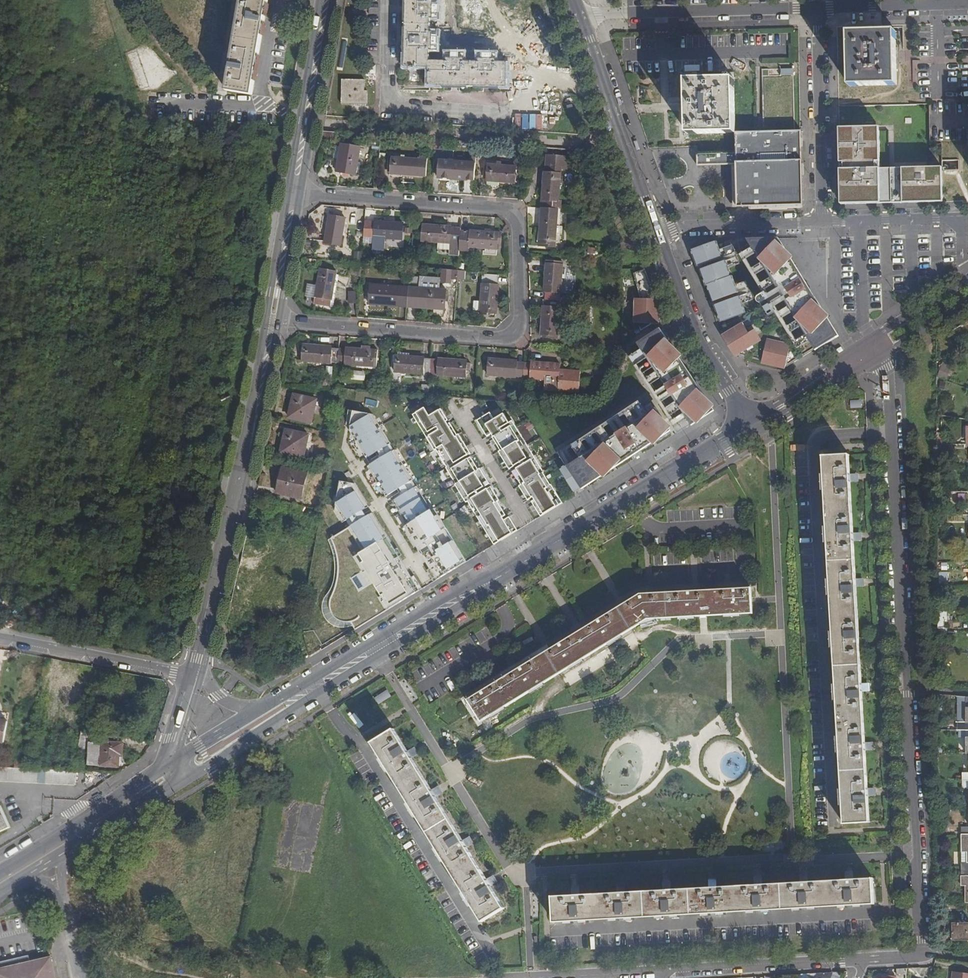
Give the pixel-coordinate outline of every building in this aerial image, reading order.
[(240,12),(237,12),(236,19),(239,19),(234,40),(232,57),(230,56),(229,62),(231,63),(226,89),(252,93),(261,41),(268,0),(242,0),(240,12)] [(404,86),(424,86),(424,68),(429,68),(429,86),(506,87),(507,63),(496,63),(496,60),(478,60),(478,63),(464,62),(464,60),(447,59),(447,62),(429,62),(429,51),(432,51),(432,34),(430,34),(430,19),(433,19),(433,2),(430,2),(430,0),(406,0),(404,86)] [(850,87),(896,87),(895,33),(848,34),(848,87),(850,87)] [(130,50),(136,89),(164,85),(158,46),(130,50)] [(732,134),(730,79),(730,73),(720,73),(720,79),(683,81),(684,108),(684,135),(732,134)] [(342,105),(366,106),(366,92),(363,92),(363,81),(342,81),(342,105)] [(879,130),(839,132),(841,204),(943,201),(942,167),(880,169),(879,130)] [(803,151),(802,131),(733,133),(736,208),(773,207),(799,206),(805,205),(804,177),(803,151)] [(337,133),(323,132),(323,141),(336,142),(337,133)] [(959,142),(940,143),(940,161),(960,160),(959,142)] [(356,177),(361,148),(342,145),(337,173),(356,177)] [(692,163),(726,164),(726,153),(692,152),(692,163)] [(427,177),(428,159),(420,159),(419,161),(392,159),(391,175),(419,177),(419,176),(427,177)] [(542,208),(562,210),(563,202),(559,201),(562,170),(568,170),(568,161),(548,159),(546,173),(545,174),(542,208)] [(475,180),(476,166),(469,165),(440,163),(439,179),(467,181),(467,180),(475,180)] [(488,166),(487,182),(490,183),(502,184),(516,184),(517,169),(488,166)] [(558,210),(544,209),(543,217),(542,217),(540,245),(556,246),(558,218),(557,218),(558,210)] [(325,245),(341,247),(346,220),(330,217),(325,245)] [(366,223),(365,238),(374,239),(402,242),(404,225),(376,223),(366,223)] [(450,257),(460,258),(460,247),(461,233),(462,230),(452,229),(424,226),(422,243),(439,244),(438,251),(450,252),(450,257)] [(471,234),(461,233),(460,247),(470,248),(470,249),(498,251),(498,245),(501,245),(501,235),(499,235),(471,233),(471,234)] [(765,300),(768,304),(764,307),(767,313),(726,340),(736,355),(786,367),(837,336),(832,329),(806,287),(795,268),(782,247),(777,239),(735,240),(742,265),(761,294),(765,300)] [(690,251),(696,267),(722,257),(716,241),(690,251)] [(726,261),(700,270),(706,287),(707,287),(713,302),(738,293),(733,277),(732,278),(726,261)] [(561,294),(563,266),(547,265),(545,293),(561,294)] [(634,323),(638,333),(659,320),(646,270),(634,274),(641,317),(634,323)] [(331,308),(337,273),(321,271),(315,305),(331,308)] [(481,313),(497,315),(499,287),(498,287),(499,277),(484,276),(483,285),(481,313)] [(398,307),(408,308),(409,289),(399,289),(399,288),(371,286),(370,305),(397,307),(398,307)] [(409,289),(408,308),(417,308),(417,309),(445,311),(447,292),(419,290),(409,289)] [(765,300),(761,294),(757,296),(756,297),(756,298),(756,300),(756,301),(757,302),(758,302),(759,303),(761,303),(765,300)] [(740,297),(714,306),(720,323),(746,314),(740,297)] [(585,310),(585,304),(584,304),(545,301),(545,308),(544,308),(542,334),(544,334),(544,336),(558,337),(560,308),(585,310)] [(748,305),(754,315),(760,312),(753,302),(748,305)] [(665,421),(675,436),(711,413),(692,384),(693,384),(687,375),(685,376),(674,358),(675,357),(666,343),(659,332),(636,347),(654,375),(653,375),(663,390),(664,390),(678,412),(665,421)] [(331,364),(338,364),(339,350),(332,350),(332,349),(305,346),(303,362),(331,365),(331,364)] [(347,351),(339,350),(338,364),(346,365),(346,366),(377,368),(378,352),(347,350),(347,351)] [(423,375),(430,376),(431,361),(425,360),(425,359),(397,357),(396,374),(423,376),(423,375)] [(431,361),(430,376),(438,377),(466,379),(467,363),(439,361),(431,361)] [(516,378),(523,378),(524,364),(517,364),(517,363),(489,361),(488,377),(516,379),(516,378)] [(532,365),(525,364),(524,380),(545,381),(544,392),(579,394),(581,373),(560,371),(560,366),(532,364),(532,365)] [(946,378),(948,366),(939,365),(937,376),(946,378)] [(311,423),(316,400),(294,396),(289,419),(311,423)] [(863,408),(863,400),(852,400),(852,408),(863,408)] [(426,411),(414,418),(435,454),(437,453),(448,471),(447,472),(457,488),(456,488),(467,507),(469,506),(495,549),(515,537),(505,521),(507,520),(497,503),(499,502),(480,470),(478,471),(469,456),(470,455),(459,438),(458,439),(442,412),(430,419),(426,411)] [(828,426),(842,420),(838,412),(824,418),(828,426)] [(588,456),(559,474),(573,497),(587,488),(588,489),(603,479),(602,478),(615,470),(630,461),(632,463),(641,458),(639,455),(653,446),(654,446),(669,437),(655,413),(602,446),(602,445),(587,455),(588,456)] [(530,503),(541,521),(563,507),(552,489),(551,490),(544,477),(544,476),(513,424),(510,426),(504,417),(495,423),(491,416),(478,424),(488,441),(491,439),(501,455),(499,456),(510,473),(512,472),(522,489),(520,490),(528,504),(530,503)] [(303,459),(308,436),(286,431),(281,454),(303,459)] [(824,455),(823,456),(824,456),(845,822),(844,822),(844,823),(872,822),(872,821),(871,821),(870,796),(874,795),(874,788),(870,788),(867,750),(872,749),(871,742),(867,742),(864,690),(868,690),(868,684),(863,684),(861,645),(866,645),(865,638),(861,638),(858,586),(862,586),(862,579),(857,579),(855,541),(859,541),(859,534),(855,534),(852,483),(856,482),(856,475),(851,475),(850,454),(851,454),(824,455)] [(301,499),(307,474),(283,469),(277,493),(301,499)] [(939,493),(939,506),(949,506),(949,494),(939,493)] [(509,518),(507,520),(505,521),(515,537),(519,534),(509,518)] [(317,553),(316,562),(327,563),(328,555),(317,553)] [(750,586),(750,587),(649,593),(641,594),(490,687),(469,700),(469,699),(468,700),(483,723),(483,722),(560,674),(562,678),(633,633),(631,630),(649,618),(752,613),(752,614),(753,614),(751,586),(750,586)] [(945,624),(945,611),(937,611),(936,623),(945,624)] [(389,690),(376,697),(379,704),(393,697),(389,690)] [(408,753),(395,732),(396,731),(396,730),(372,745),(372,746),(373,746),(483,922),(483,923),(507,909),(506,907),(505,908),(492,886),(496,884),(493,878),(488,881),(468,847),(472,845),(468,839),(464,842),(436,797),(441,795),(437,789),(432,792),(412,759),(417,756),(413,750),(408,753)] [(123,755),(124,738),(82,733),(78,750),(90,751),(89,765),(119,767),(120,755),(123,755)] [(74,770),(82,772),(84,761),(76,759),(74,770)] [(24,769),(26,761),(16,761),(15,769),(24,769)] [(24,769),(39,770),(40,762),(26,761),(24,769)] [(76,786),(77,772),(0,769),(0,782),(76,786)] [(12,828),(1,807),(0,807),(0,833),(12,828)] [(555,897),(554,897),(555,924),(556,924),(874,904),(875,905),(874,877),(873,878),(873,879),(855,879),(855,875),(848,875),(848,880),(810,882),(810,877),(802,878),(802,883),(765,885),(765,880),(757,881),(757,885),(719,888),(718,883),(711,883),(712,888),(673,890),(673,885),(665,886),(666,891),(627,893),(626,888),(619,888),(619,894),(582,896),(581,891),(573,891),(573,896),(555,897)] [(953,924),(953,942),(967,942),(967,925),(953,924)] [(27,964),(30,964),(28,957),(0,964),(0,970),(27,964)] [(50,959),(30,964),(27,964),(0,970),(0,977),(54,977),(50,959)] [(904,970),(904,977),(911,977),(913,977),(912,970),(904,970)]
